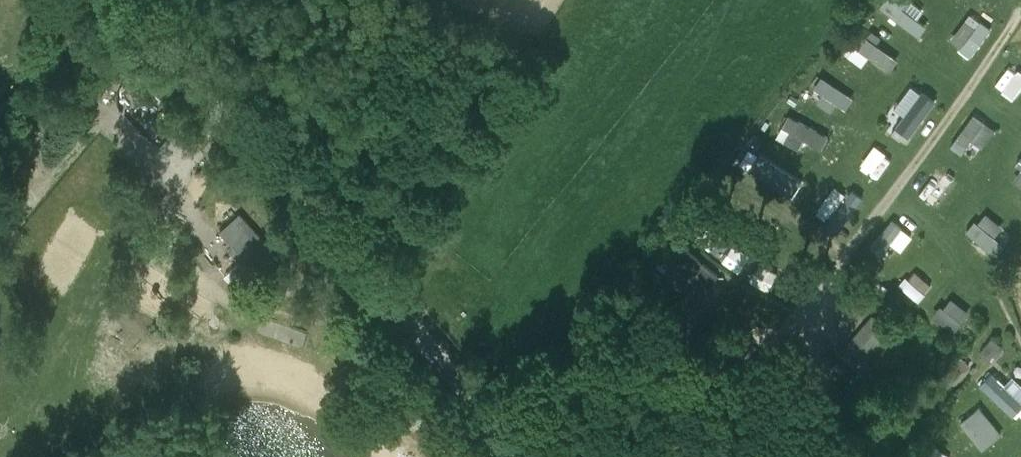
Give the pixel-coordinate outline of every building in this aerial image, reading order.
[(931,25),(921,16),(927,9),(916,0),(887,0),(884,4),(920,37),(931,25)] [(953,39),(974,55),(995,28),(974,11),(953,39)] [(890,71),(901,59),(871,31),(851,52),(864,64),(873,54),(890,71)] [(1015,100),(1020,92),(1020,71),(1012,64),(995,85),(1015,100)] [(846,107),(853,96),(824,77),(817,87),(825,92),(819,102),(833,111),(839,102),(846,107)] [(896,109),(904,113),(896,127),(915,138),(938,98),(911,82),(896,109)] [(955,146),(965,152),(972,139),(987,146),(998,126),(973,112),(955,146)] [(827,148),(832,132),(787,116),(779,139),(802,147),(805,140),(827,148)] [(875,144),(863,163),(875,170),(887,151),(875,144)] [(792,192),(799,170),(761,159),(754,182),(792,192)] [(1012,178),(1020,184),(1020,166),(1012,178)] [(215,222),(247,195),(239,184),(206,211),(215,222)] [(826,222),(847,192),(835,184),(814,213),(826,222)] [(823,221),(833,231),(866,200),(856,190),(823,221)] [(277,236),(287,228),(265,203),(256,211),(277,236)] [(237,210),(218,226),(247,262),(266,246),(237,210)] [(985,212),(971,234),(998,251),(1011,229),(985,212)] [(903,251),(916,235),(893,216),(869,246),(881,255),(892,242),(903,251)] [(733,244),(723,259),(739,271),(750,255),(733,244)] [(713,283),(682,256),(668,272),(700,299),(713,283)] [(914,268),(899,286),(918,302),(933,284),(914,268)] [(876,304),(864,291),(849,305),(862,318),(876,304)] [(934,317),(955,334),(973,311),(952,295),(934,317)] [(891,334),(872,316),(838,353),(857,370),(891,334)] [(994,337),(983,352),(994,360),(1005,345),(994,337)] [(1015,375),(1008,383),(994,370),(981,385),(1017,417),(1020,413),(1020,380),(1015,375)] [(983,405),(950,428),(961,444),(973,435),(983,450),(1004,435),(983,405)]
